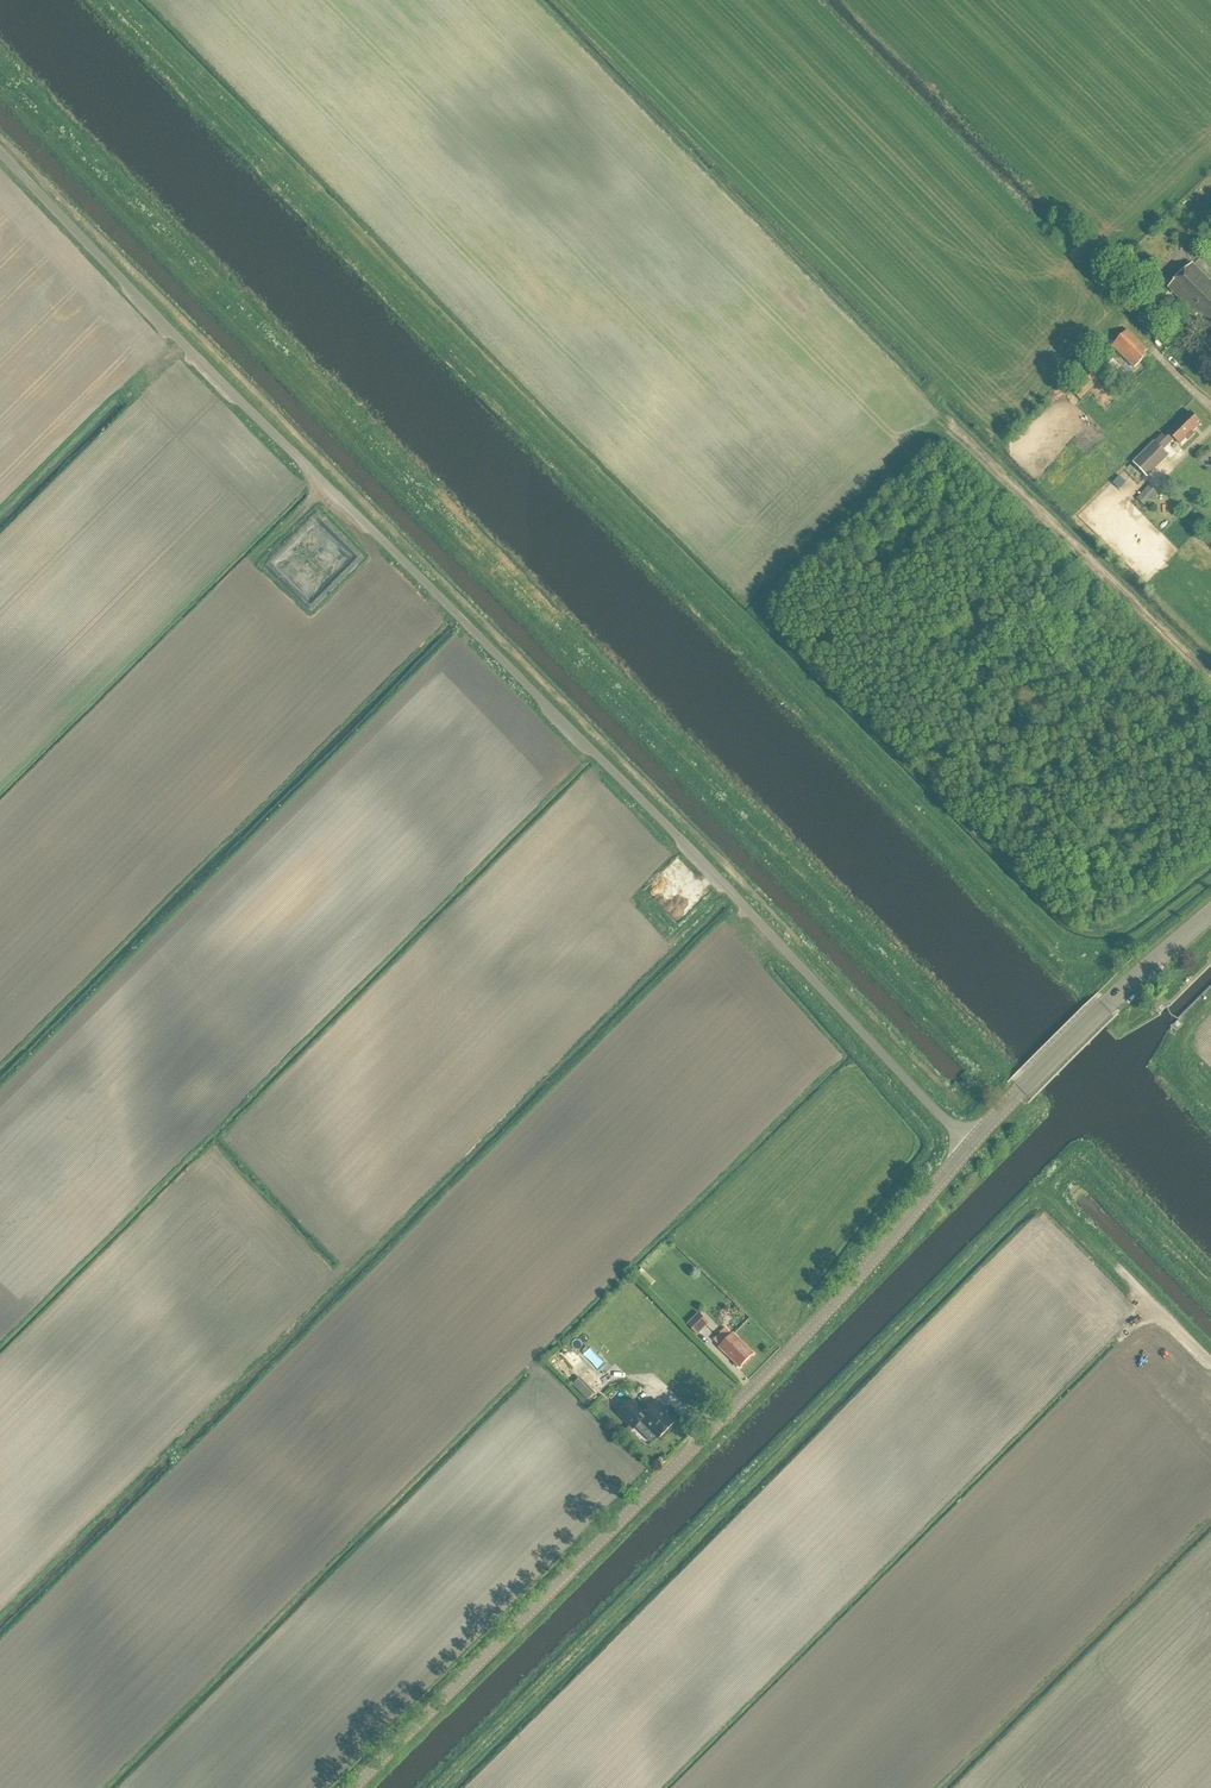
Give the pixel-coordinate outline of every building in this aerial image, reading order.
[(1193,264),(1168,288),(1196,316),(1198,315),(1208,324),(1210,323),(1210,324),(1210,282),(1193,264)] [(1145,354),(1148,351),(1128,330),(1112,346),(1134,369),(1147,356),(1145,354)] [(1199,422),(1190,412),(1165,437),(1163,435),(1133,463),(1147,477),(1169,456),(1163,450),(1175,439),(1180,445),(1187,438),(1189,440),(1195,434),(1193,432),(1200,426),(1198,424),(1199,422)] [(1158,492),(1159,491),(1152,485),(1138,500),(1145,506),(1153,497),(1158,502),(1163,496),(1158,492)] [(640,1268),(635,1273),(649,1286),(654,1281),(640,1268)] [(699,1313),(688,1325),(698,1335),(710,1324),(699,1313)] [(714,1340),(721,1347),(719,1348),(739,1368),(753,1355),(733,1334),(733,1335),(726,1328),(714,1340)] [(572,1383),(587,1398),(594,1391),(580,1375),(572,1383)] [(642,1421),(660,1438),(675,1423),(662,1411),(664,1409),(656,1401),(644,1413),(632,1400),(619,1413),(634,1429),(642,1421)]
